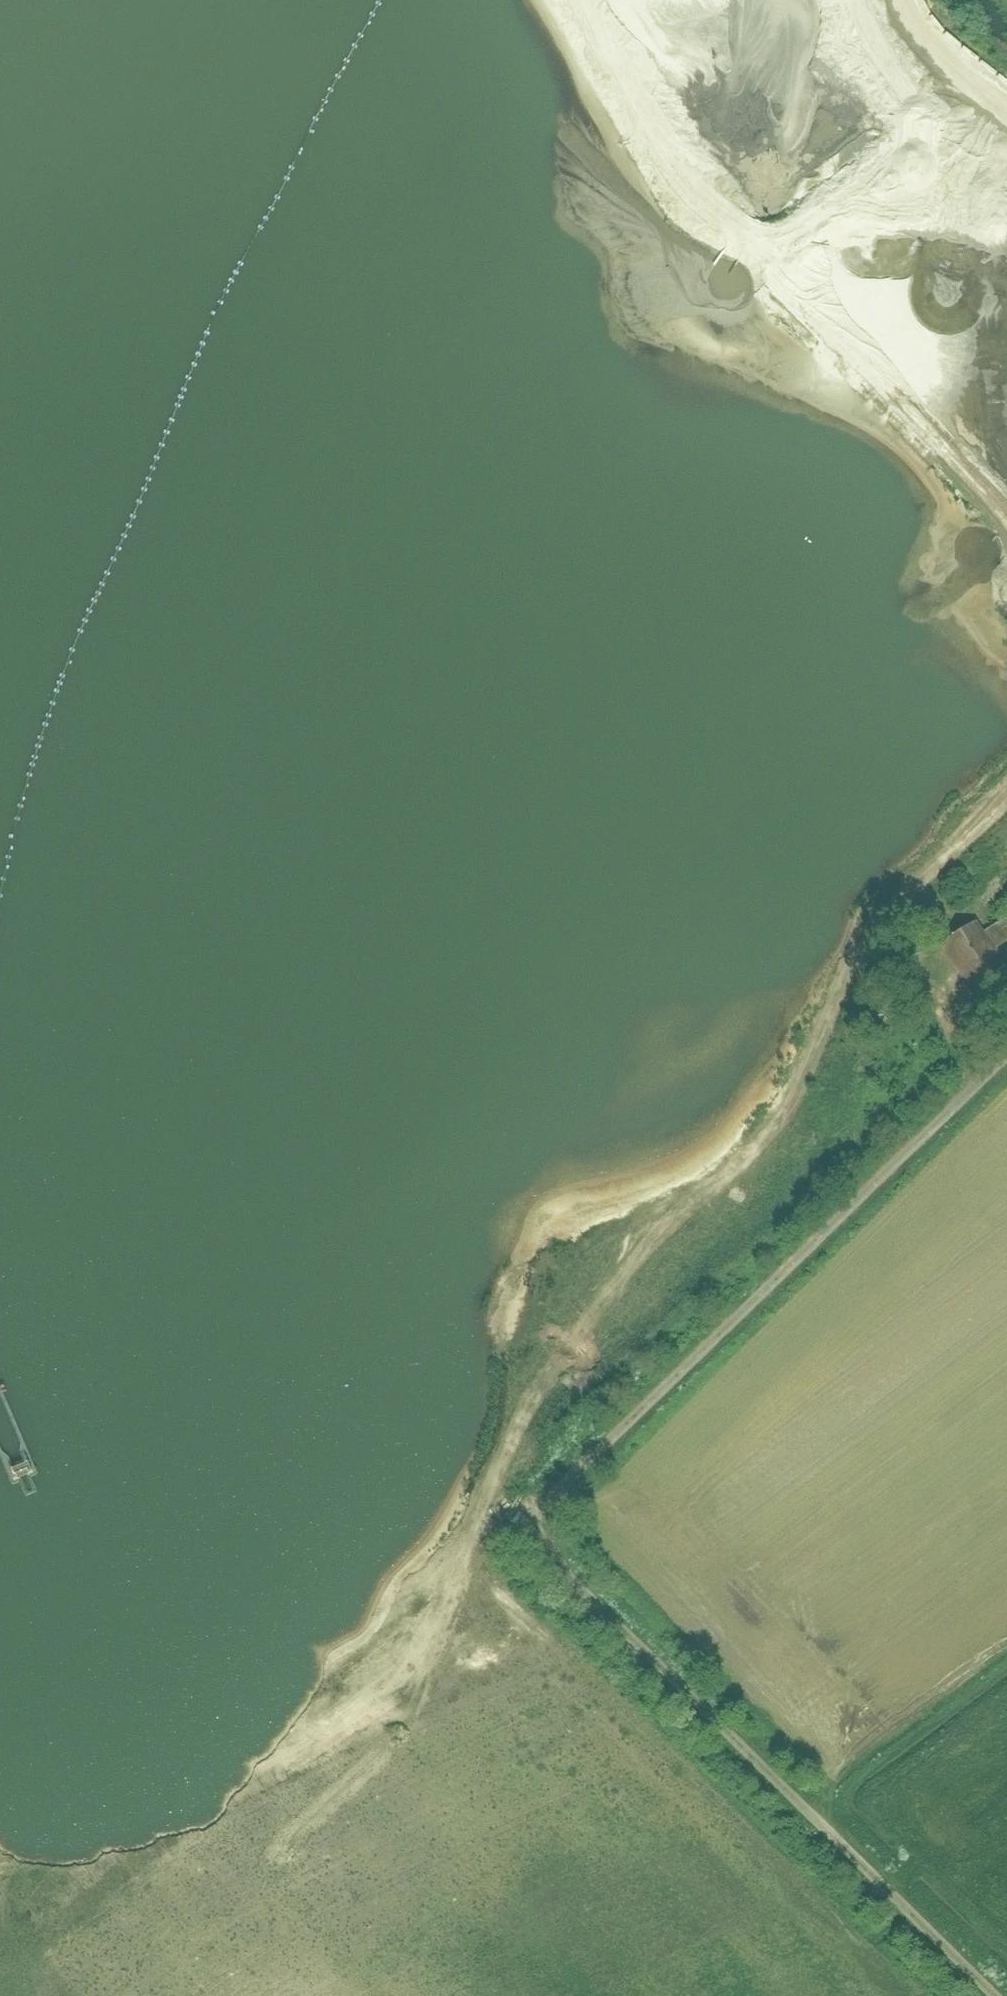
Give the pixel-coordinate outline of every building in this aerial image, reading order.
[(975,1000),(1006,978),(1006,966),(978,923),(940,948),(975,1000)]
